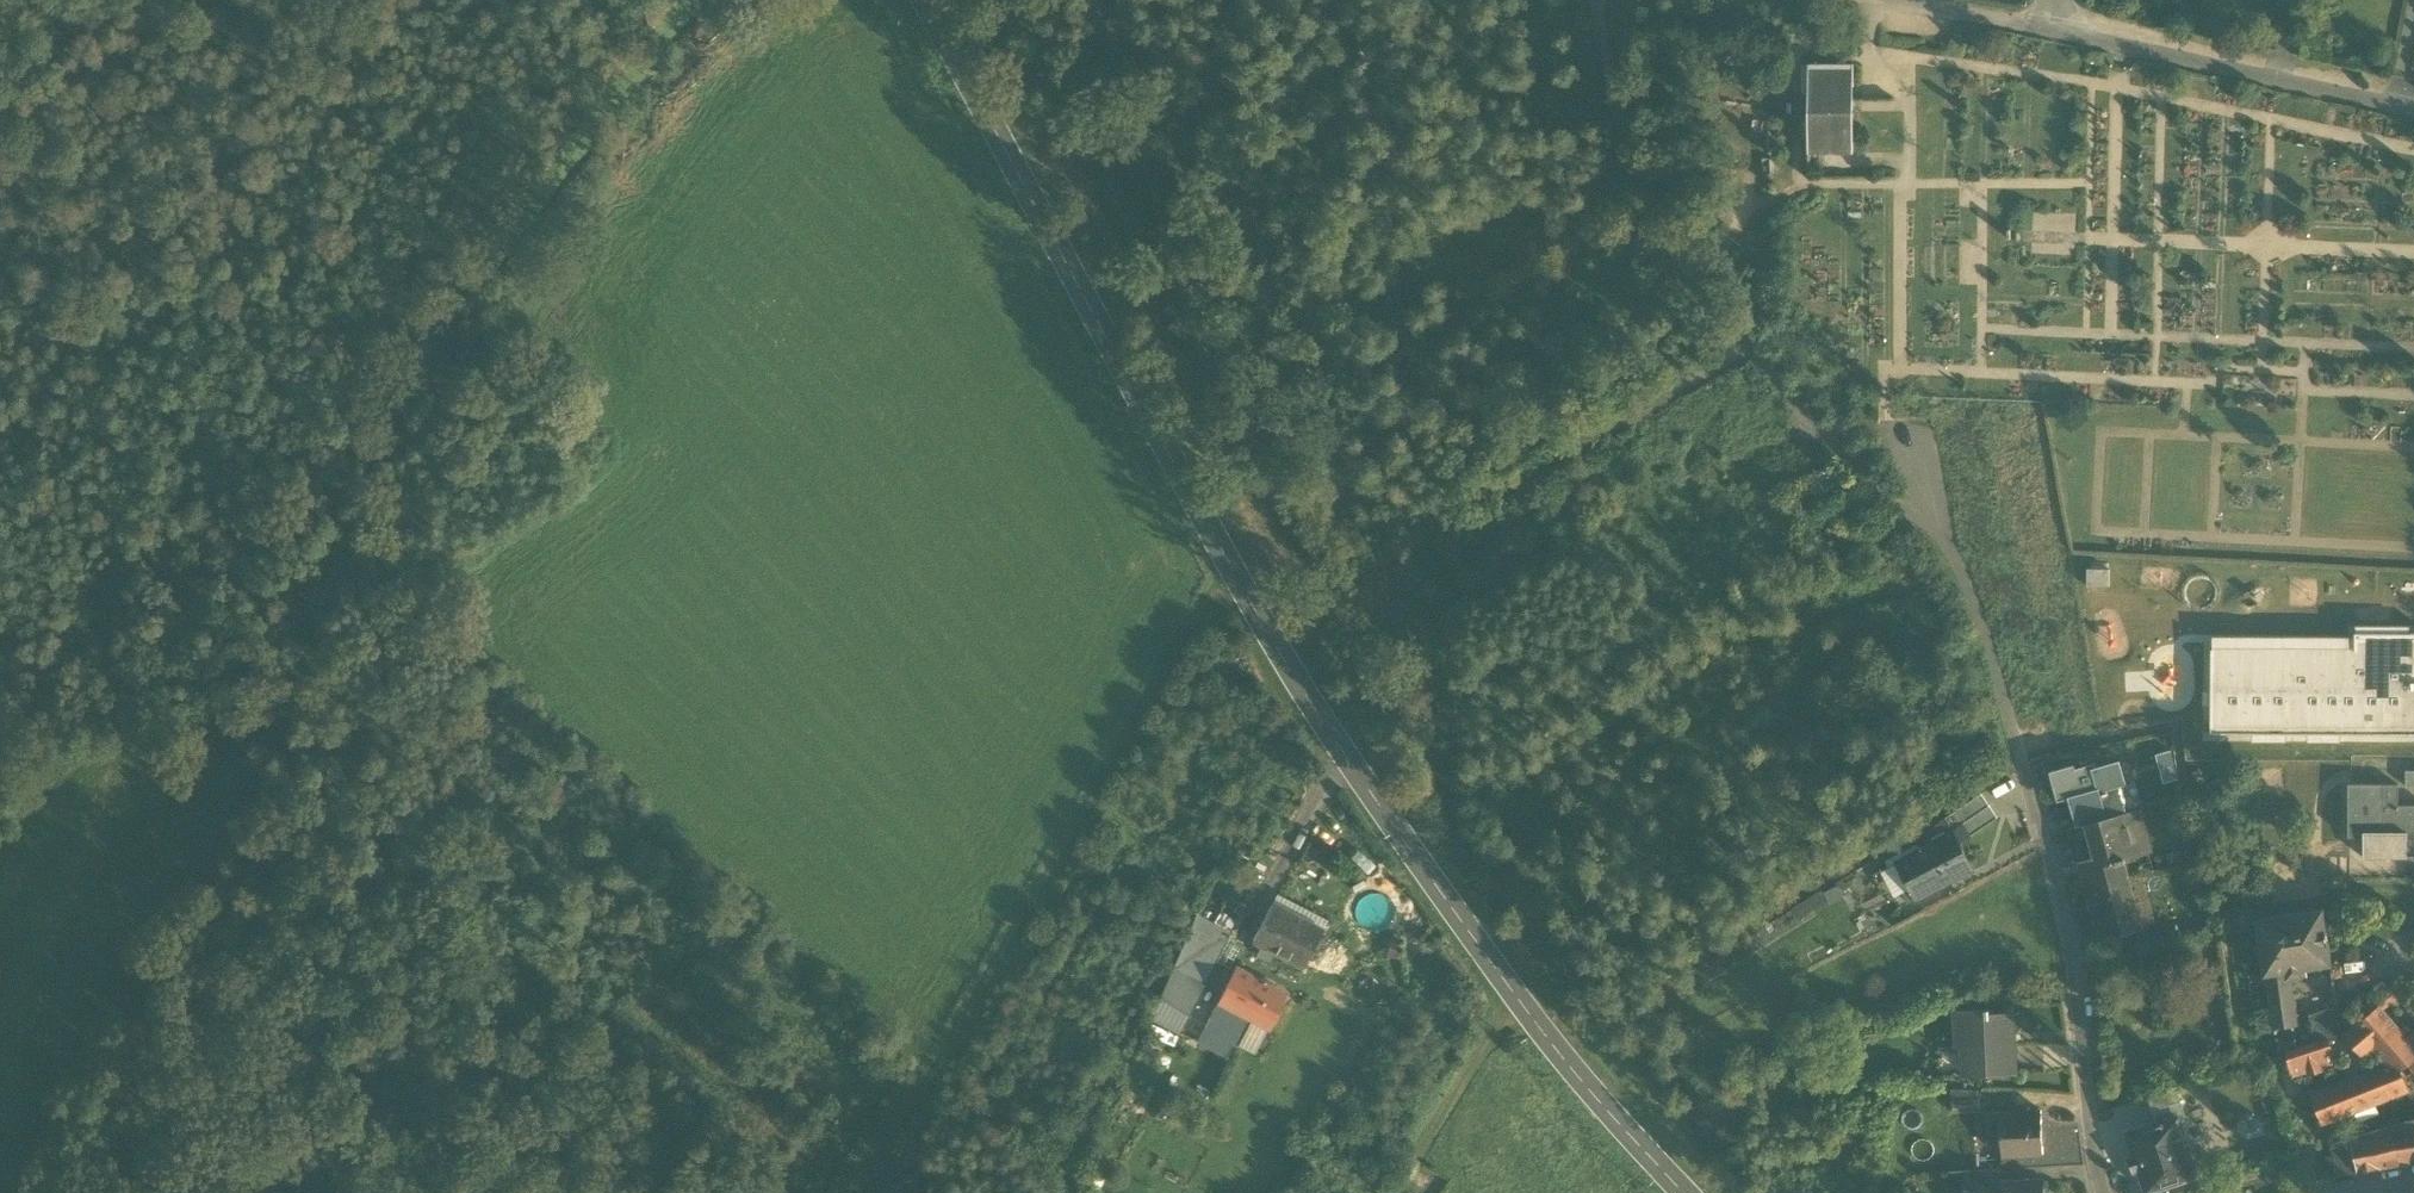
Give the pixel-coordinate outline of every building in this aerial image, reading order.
[(1647,8),(1637,7),(1635,21),(1646,22),(1647,8)] [(1810,148),(1855,148),(1855,64),(1810,64),(1810,148)] [(2110,568),(2088,568),(2088,586),(2110,586),(2110,568)] [(2212,732),(2413,734),(2413,633),(2355,632),(2355,636),(2355,649),(2213,647),(2212,647),(2212,732)] [(2355,636),(2214,635),(2213,647),(2355,649),(2355,636)] [(2173,750),(2157,753),(2164,781),(2179,778),(2173,750)] [(2074,764),(2050,771),(2058,801),(2069,797),(2077,827),(2085,824),(2126,813),(2127,812),(2126,809),(2119,785),(2127,783),(2120,760),(2096,766),(2095,762),(2076,768),(2074,764)] [(2142,804),(2136,780),(2127,783),(2119,785),(2126,809),(2142,804)] [(2408,858),(2408,852),(2413,852),(2413,805),(2399,805),(2399,784),(2349,784),(2349,786),(2352,786),(2352,805),(2349,805),(2349,838),(2365,838),(2365,857),(2367,857),(2406,858),(2408,858)] [(1970,836),(1997,817),(1982,794),(1946,817),(1954,829),(1962,824),(1970,836)] [(2127,812),(2126,813),(2134,842),(2146,839),(2137,810),(2127,812)] [(2137,854),(2134,842),(2126,813),(2085,824),(2095,857),(2086,860),(2093,887),(2130,877),(2125,857),(2137,854)] [(1927,830),(1936,842),(1954,833),(1956,832),(1954,829),(1946,817),(1927,830)] [(1956,832),(1954,833),(1959,843),(1970,836),(1962,824),(1954,829),(1956,832)] [(1912,887),(1917,897),(1973,868),(1959,843),(1954,833),(1936,842),(1898,862),(1912,887)] [(2080,861),(2088,888),(2093,887),(2086,860),(2080,861)] [(1912,887),(1898,862),(1881,871),(1894,896),(1912,887)] [(2130,878),(2130,877),(2093,887),(2088,888),(2102,938),(2144,927),(2143,925),(2141,926),(2129,883),(2127,879),(2130,878)] [(2141,926),(2143,925),(2156,921),(2144,879),(2129,883),(2141,926)] [(1829,901),(1824,891),(1793,910),(1799,919),(1829,901)] [(1277,893),(1271,904),(1321,930),(1327,919),(1277,893)] [(1275,952),(1302,966),(1321,930),(1271,904),(1252,940),(1261,945),(1256,955),(1270,962),(1275,952)] [(2308,973),(2307,967),(2332,963),(2329,942),(2327,929),(2324,908),(2258,918),(2266,973),(2267,973),(2288,970),(2289,976),(2291,976),(2308,973)] [(1221,910),(1213,922),(1229,932),(1237,920),(1221,910)] [(1172,967),(1203,983),(1229,932),(1213,922),(1196,912),(1172,967)] [(1405,939),(1390,936),(1386,957),(1401,960),(1405,939)] [(1160,997),(1187,1014),(1203,983),(1172,967),(1160,997)] [(1250,1020),(1267,1028),(1284,994),(1235,968),(1218,1002),(1250,1020)] [(2267,973),(2275,1028),(2298,1025),(2291,976),(2289,976),(2288,970),(2267,973)] [(2411,1011),(2413,1008),(2413,988),(2409,983),(2396,993),(2411,1011)] [(1187,1014),(1160,997),(1148,1021),(1177,1035),(1187,1014)] [(1198,1041),(1230,1058),(1237,1045),(1250,1020),(1218,1002),(1198,1041)] [(2310,1014),(2316,1032),(2341,1023),(2339,1005),(2310,1014)] [(2391,1064),(2398,1072),(2399,1070),(2408,1063),(2413,1058),(2413,1045),(2407,1037),(2379,1006),(2356,1024),(2346,1033),(2366,1056),(2376,1047),(2391,1064)] [(1971,1046),(1974,1075),(2016,1074),(2013,1013),(1990,1014),(1990,1010),(1959,1011),(1960,1047),(1971,1046)] [(1250,1020),(1237,1045),(1253,1053),(1267,1028),(1250,1020)] [(2341,1023),(2316,1032),(2318,1041),(2329,1038),(2342,1034),(2341,1023)] [(2286,1052),(2293,1075),(2305,1071),(2306,1074),(2326,1068),(2325,1065),(2335,1062),(2335,1063),(2339,1062),(2329,1038),(2318,1041),(2286,1052)] [(2407,1088),(2399,1070),(2398,1072),(2391,1064),(2344,1082),(2314,1094),(2324,1121),(2407,1088)] [(2149,1097),(2157,1123),(2178,1117),(2185,1115),(2177,1088),(2149,1097)] [(1950,1089),(1951,1103),(1979,1101),(1979,1090),(1950,1089)] [(1951,1103),(1951,1114),(1980,1113),(1979,1101),(1951,1103)] [(2002,1141),(2003,1156),(2044,1154),(2042,1111),(1988,1114),(1990,1142),(2002,1141)] [(2140,1171),(2147,1192),(2197,1176),(2178,1117),(2157,1123),(2128,1133),(2135,1154),(2140,1171)] [(2404,1121),(2410,1161),(2413,1161),(2413,1119),(2404,1121)] [(2383,1167),(2410,1161),(2404,1121),(2350,1138),(2357,1172),(2383,1167)] [(2332,1143),(2338,1176),(2350,1173),(2357,1172),(2350,1138),(2332,1143)] [(2134,1173),(2140,1171),(2135,1154),(2128,1156),(2134,1173)] [(1971,1171),(1972,1185),(2001,1184),(2000,1169),(1971,1171)] [(1973,1192),(2043,1192),(2042,1181),(2001,1184),(1972,1185),(1973,1192)]
